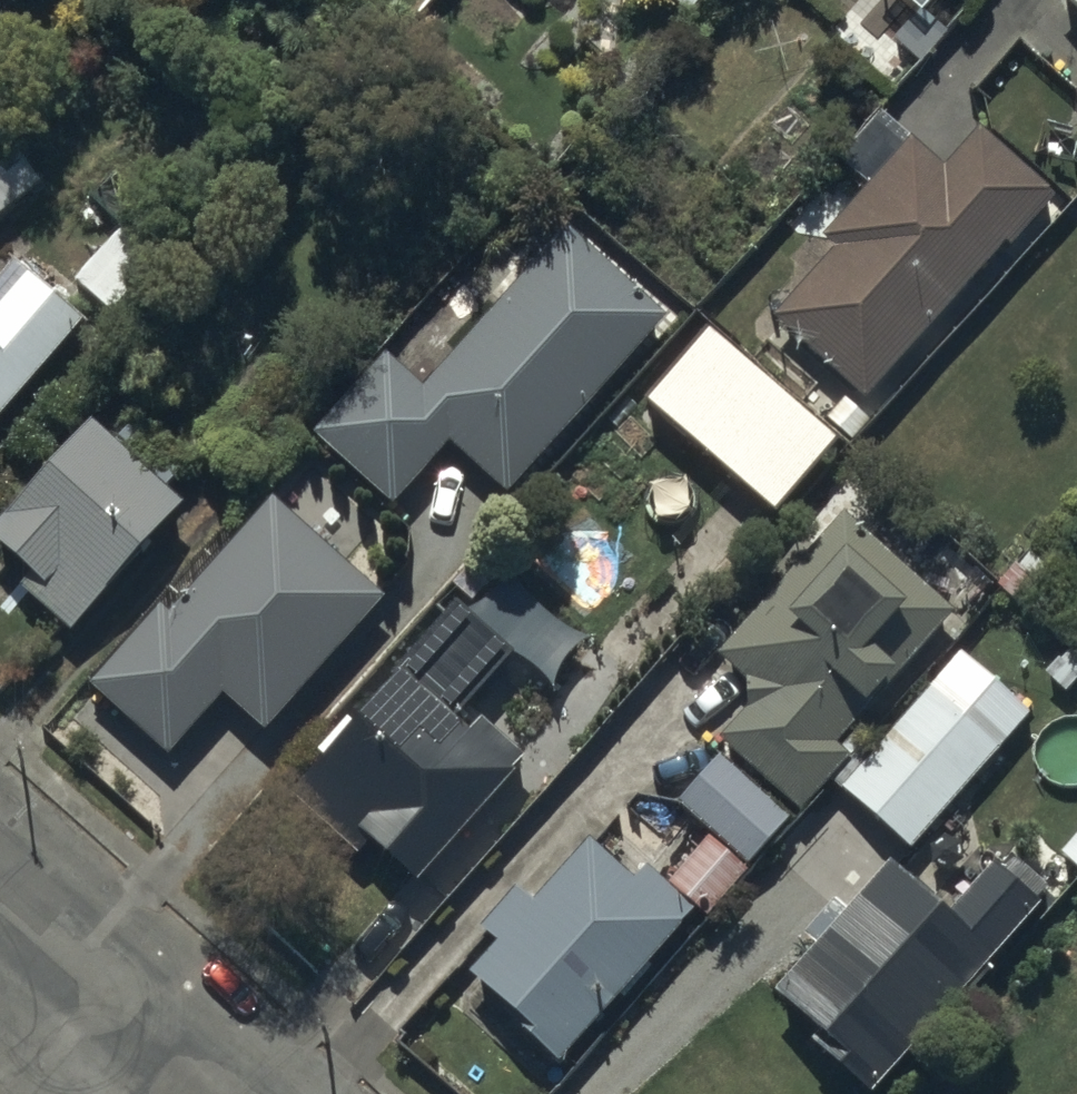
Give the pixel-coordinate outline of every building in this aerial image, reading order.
[(1050,11),(1076,34),(1076,0),(1060,0),(1050,11)] [(1049,208),(977,143),(943,181),(909,150),(819,251),(832,263),(771,330),(864,413),(1049,208)] [(121,238),(76,293),(114,324),(159,269),(121,238)] [(390,368),(320,445),(393,511),(449,449),(507,502),(664,329),(568,241),(424,399),(390,368)] [(78,334),(2,272),(0,274),(0,430),(78,334)] [(705,342),(641,417),(773,530),(837,455),(705,342)] [(71,643),(183,523),(164,506),(188,480),(139,435),(116,460),(91,437),(0,536),(0,578),(71,643)] [(381,611),(272,516),(173,630),(161,620),(91,700),(168,768),(222,706),(266,743),(381,611)] [(844,526),(713,666),(740,694),(743,724),(719,749),(797,822),(846,768),(831,754),(951,626),(844,526)] [(506,647),(447,598),(286,792),(353,848),(359,841),(408,881),(517,749),(473,713),(460,728),(448,718),(506,647)] [(934,692),(841,800),(911,860),(1004,752),(934,692)] [(713,753),(672,799),(741,862),(783,817),(713,753)] [(740,869),(702,835),(661,882),(690,907),(700,915),(740,869)] [(550,1062),(552,1061),(690,907),(661,882),(639,863),(625,878),(586,843),(529,906),(509,888),(475,926),(495,943),(461,981),(550,1062)] [(772,1006),(765,1014),(815,1057),(805,1068),(836,1093),(883,1093),(1039,921),(990,880),(953,924),(895,876),(854,924),(834,908),(799,950),(810,959),(772,1006)]
